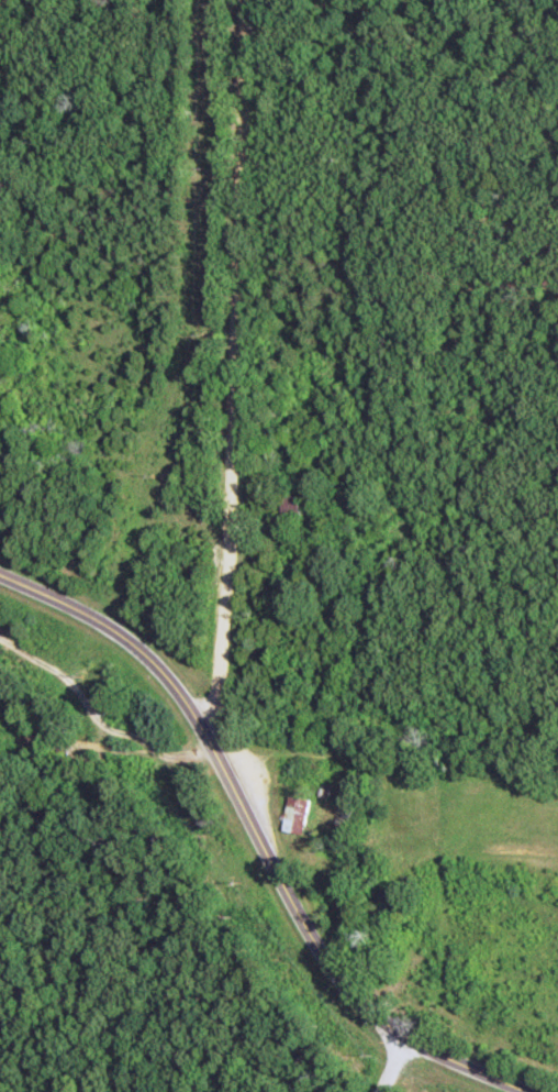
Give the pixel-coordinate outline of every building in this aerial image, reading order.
[(276,504),(276,517),(292,517),(292,504),(276,504)] [(276,833),(299,837),(305,802),(282,798),(276,833)]
